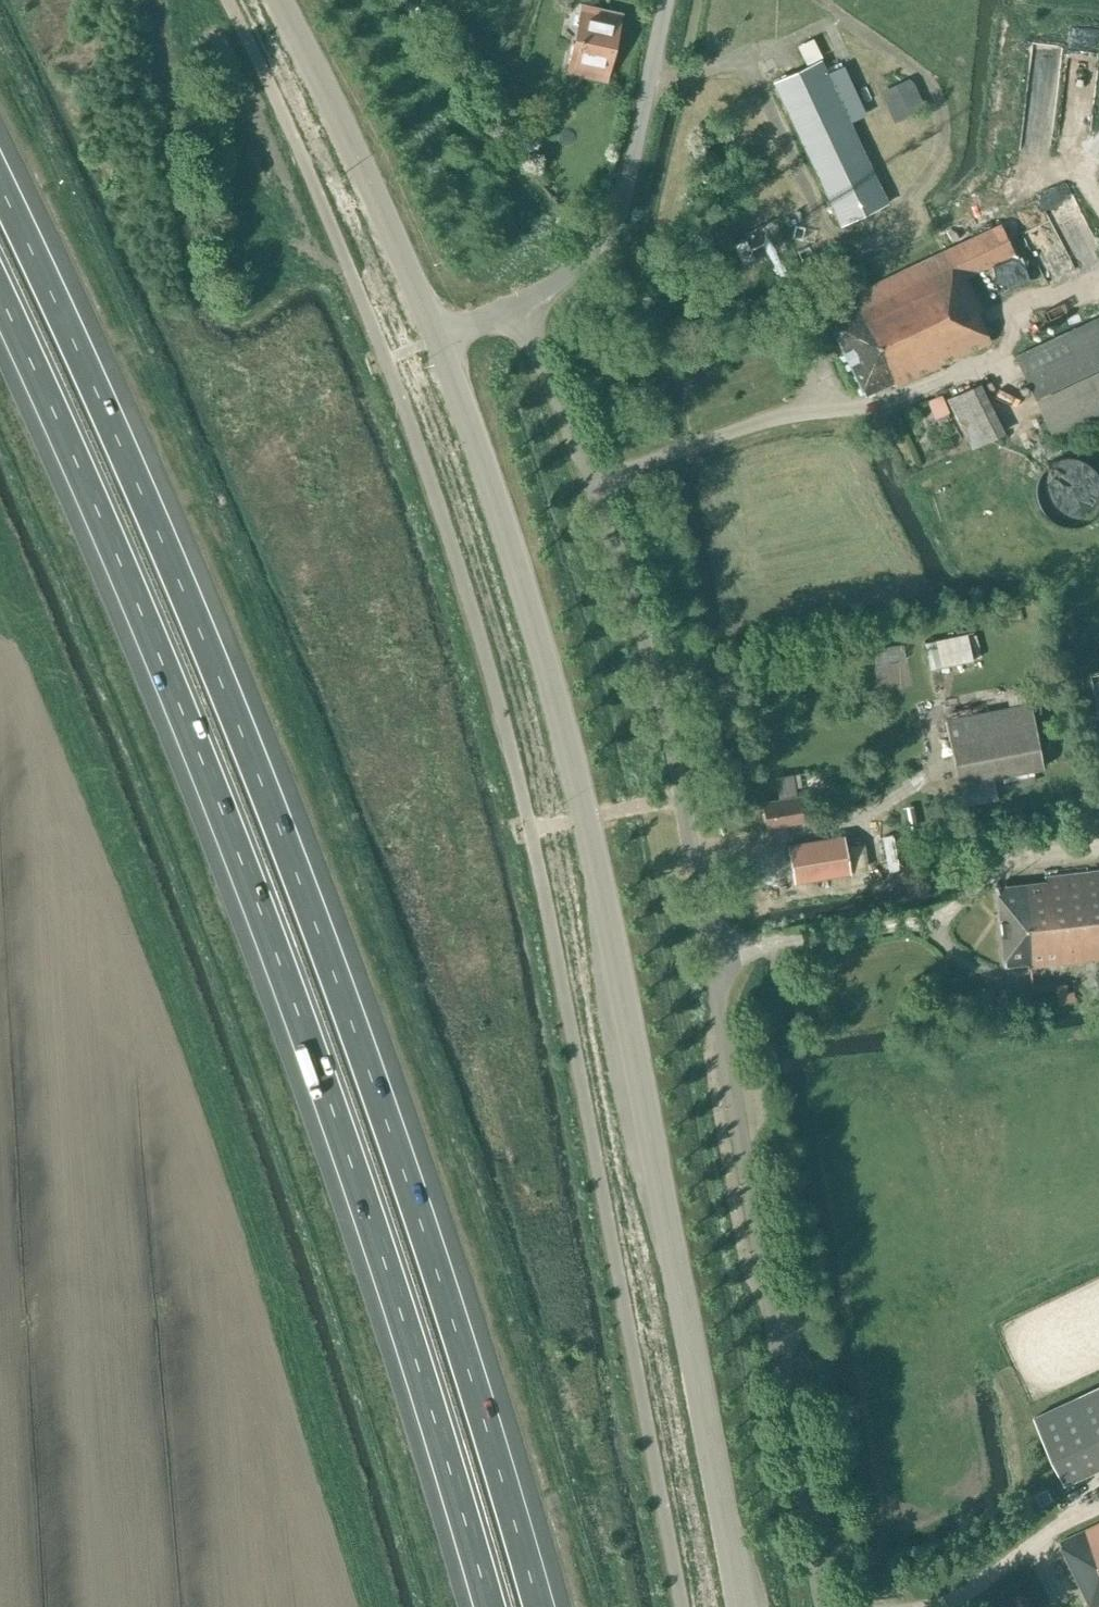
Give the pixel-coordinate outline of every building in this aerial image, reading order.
[(584,11),(580,27),(577,44),(572,43),(568,64),(606,72),(618,18),(584,11)] [(840,225),(887,203),(820,60),(786,76),(785,74),(780,76),(781,78),(773,82),(840,225)] [(915,83),(908,78),(880,91),(894,123),(925,109),(915,83)] [(1098,263),(1098,241),(1070,178),(1040,192),(1057,229),(1038,238),(1058,282),(1098,263)] [(1001,224),(952,247),(966,277),(1015,254),(1001,224)] [(745,239),(734,245),(743,265),(755,259),(745,239)] [(856,292),(859,299),(899,384),(990,341),(977,313),(982,310),(966,277),(952,247),(856,292)] [(899,384),(859,299),(826,315),(864,396),(893,382),(895,386),(899,384)] [(1023,375),(1053,439),(1098,418),(1098,318),(1015,357),(1023,375)] [(971,447),(1004,432),(980,384),(948,399),(971,447)] [(1098,462),(1094,458),(1088,455),(1083,453),(1077,452),(1071,452),(1065,453),(1059,455),(1054,458),(1049,462),(1046,467),(1043,472),(1040,477),(1039,483),(1039,489),(1040,495),(1043,501),(1046,506),(1049,511),(1054,515),(1059,518),(1065,520),(1071,521),(1077,521),(1083,520),(1088,518),(1094,515),(1098,511),(1098,510),(1098,463),(1098,462)] [(928,669),(972,659),(966,633),(923,642),(928,669)] [(876,655),(906,654),(905,638),(875,640),(876,655)] [(1098,710),(1098,666),(1091,668),(1098,710)] [(1030,704),(945,720),(957,785),(992,778),(1043,768),(1030,704)] [(765,826),(802,821),(798,797),(796,797),(792,776),(777,778),(780,800),(762,803),(763,812),(761,815),(762,821),(765,824),(765,826)] [(996,799),(992,778),(957,785),(961,806),(996,799)] [(851,874),(844,834),(787,844),(794,883),(851,874)] [(1045,882),(1054,964),(1098,960),(1098,869),(1044,875),(1045,882)] [(1004,966),(1027,963),(1027,967),(1054,964),(1045,882),(995,887),(1004,966)] [(1054,985),(1056,1003),(1074,1002),(1073,991),(1066,992),(1065,984),(1054,985)] [(1033,1416),(1065,1485),(1098,1470),(1098,1385),(1033,1416)] [(1048,1489),(1045,1490),(1036,1495),(1042,1505),(1054,1500),(1048,1489)] [(1060,1542),(1091,1606),(1095,1606),(1098,1605),(1098,1524),(1060,1542)]
